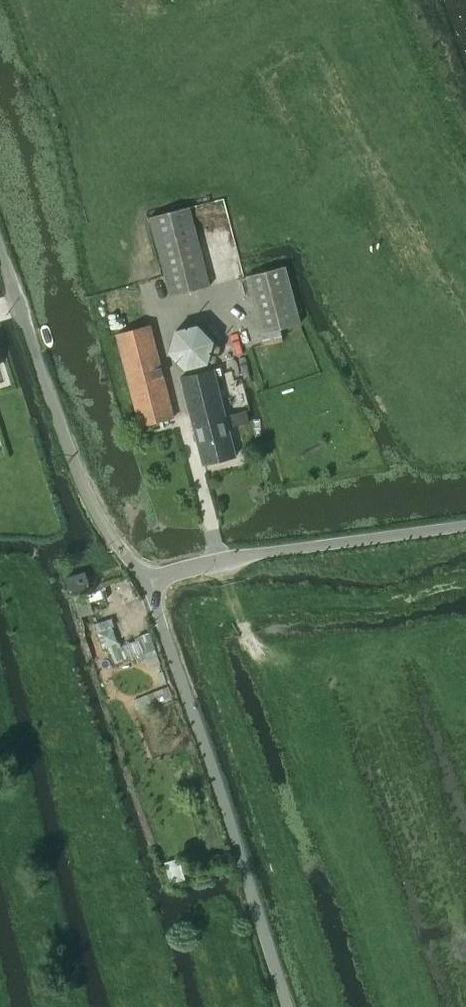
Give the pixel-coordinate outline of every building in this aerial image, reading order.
[(171,295),(209,285),(188,207),(150,217),(171,295)] [(285,265),(246,275),(261,333),(262,333),(266,346),(285,341),(281,328),(300,323),(285,265)] [(186,372),(209,366),(214,343),(197,326),(174,333),(169,356),(186,372)] [(140,425),(173,417),(151,327),(117,336),(140,425)] [(214,369),(180,377),(194,432),(193,434),(195,439),(196,440),(202,463),(235,456),(228,427),(249,422),(246,410),(225,415),(216,377),(223,375),(221,368),(214,370),(214,369)] [(70,592),(89,585),(84,571),(65,577),(70,592)] [(127,602),(137,597),(136,595),(137,595),(130,582),(127,577),(117,583),(127,602)] [(112,625),(96,631),(102,647),(108,645),(114,663),(128,658),(128,657),(135,654),(138,663),(159,655),(151,633),(137,638),(138,641),(121,648),(112,625)] [(136,710),(172,696),(168,686),(132,701),(136,710)] [(170,884),(184,880),(178,857),(163,862),(170,884)]
